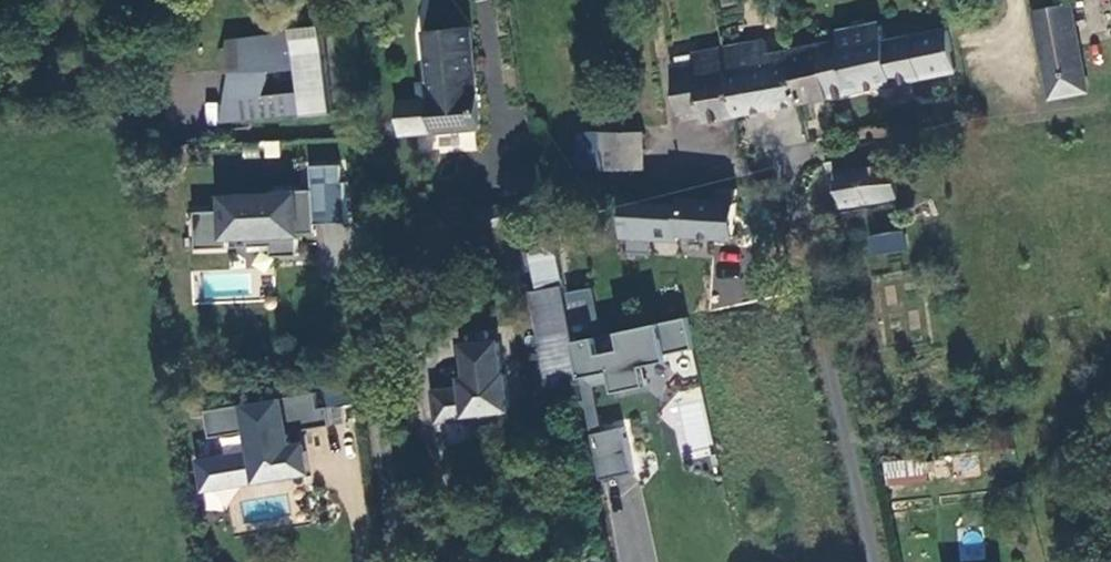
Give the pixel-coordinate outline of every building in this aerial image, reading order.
[(1071,8),(1035,14),(1047,79),(1083,71),(1071,8)] [(929,82),(948,80),(959,77),(953,31),(913,36),(888,40),(884,24),(845,32),(847,44),(822,48),(832,99),(929,82)] [(461,25),(415,31),(419,57),(422,82),(410,84),(412,98),(391,101),(394,134),(481,125),(469,25),(461,25)] [(326,26),(289,30),(298,117),(336,113),(326,26)] [(282,33),(225,41),(230,79),(221,119),(255,122),(293,117),(291,95),(262,96),(269,73),(287,71),(282,33)] [(803,105),(795,53),(774,57),(771,44),(723,54),(735,119),(803,105)] [(832,99),(822,48),(798,53),(795,53),(803,105),(806,130),(820,128),(817,101),(832,99)] [(735,119),(723,54),(704,58),(706,66),(692,69),(693,76),(671,81),(679,121),(704,116),(706,125),(735,119)] [(706,66),(704,58),(690,61),(692,69),(706,66)] [(1083,71),(1047,79),(1051,100),(1087,93),(1083,71)] [(602,169),(647,168),(646,132),(601,133),(602,169)] [(896,202),(890,165),(857,171),(864,207),(896,202)] [(310,192),(214,197),(215,212),(192,213),(194,251),(268,247),(268,257),(298,255),(297,233),(312,233),(312,227),(345,226),(343,166),(309,168),(310,192)] [(838,211),(864,207),(857,171),(833,176),(838,211)] [(681,234),(733,237),(736,189),(722,188),(721,202),(683,200),(683,203),(681,234)] [(683,203),(628,200),(626,238),(681,241),(681,234),(683,203)] [(902,229),(866,236),(870,256),(906,249),(902,229)] [(581,381),(556,232),(530,236),(540,290),(532,291),(548,387),(581,381)] [(714,307),(750,302),(746,274),(709,279),(714,307)] [(595,287),(569,292),(577,336),(603,331),(595,287)] [(599,338),(579,342),(586,377),(615,371),(620,392),(651,385),(647,366),(672,361),(671,354),(696,348),(689,318),(623,333),(627,350),(603,355),(599,338)] [(501,338),(456,345),(462,386),(432,390),(437,425),(511,414),(501,338)] [(677,391),(688,459),(712,456),(701,387),(677,391)] [(313,396),(284,400),(289,432),(330,427),(327,408),(315,410),(313,396)] [(284,400),(237,407),(243,452),(195,458),(200,493),(310,477),(304,442),(291,444),(289,432),(284,400)] [(232,408),(204,412),(207,436),(235,432),(232,408)] [(625,428),(595,435),(603,480),(635,472),(625,428)] [(978,454),(954,456),(956,478),(980,475),(978,454)] [(926,482),(924,463),(893,467),(895,486),(926,482)]
